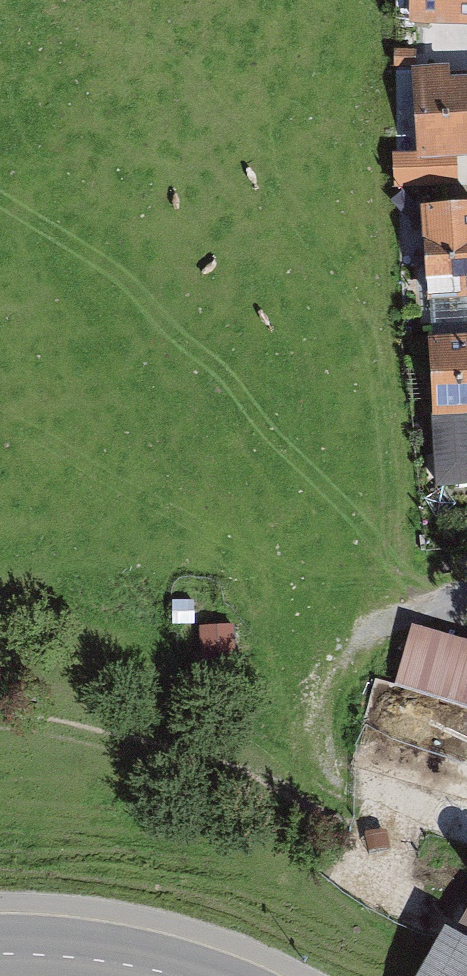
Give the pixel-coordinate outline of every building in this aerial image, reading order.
[(412,21),(466,21),(466,0),(412,0),(412,21)] [(411,65),(416,154),(455,152),(466,152),(466,75),(450,76),(450,63),(411,65)] [(457,182),(455,152),(416,154),(397,156),(399,185),(457,182)] [(423,203),(429,296),(466,293),(466,201),(423,203)] [(428,336),(432,417),(466,416),(466,335),(428,336)] [(432,417),(436,490),(466,489),(466,416),(432,417)] [(194,599),(173,599),(173,623),(194,623),(194,599)] [(198,657),(231,657),(231,625),(198,624),(198,657)] [(414,638),(400,687),(466,706),(466,653),(414,638)] [(445,925),(415,975),(466,975),(466,908),(454,930),(445,925)]
